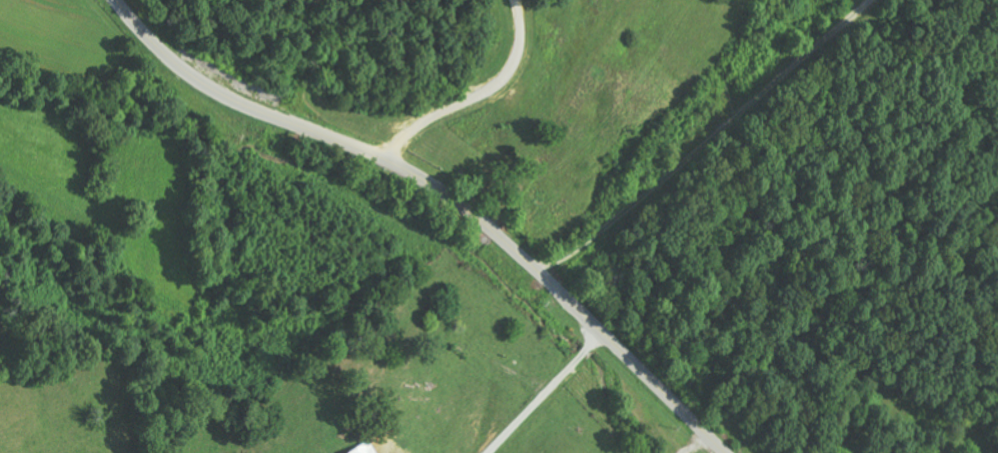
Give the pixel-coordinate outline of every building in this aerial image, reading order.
[(373,441),(349,452),(379,452),(373,441)]
